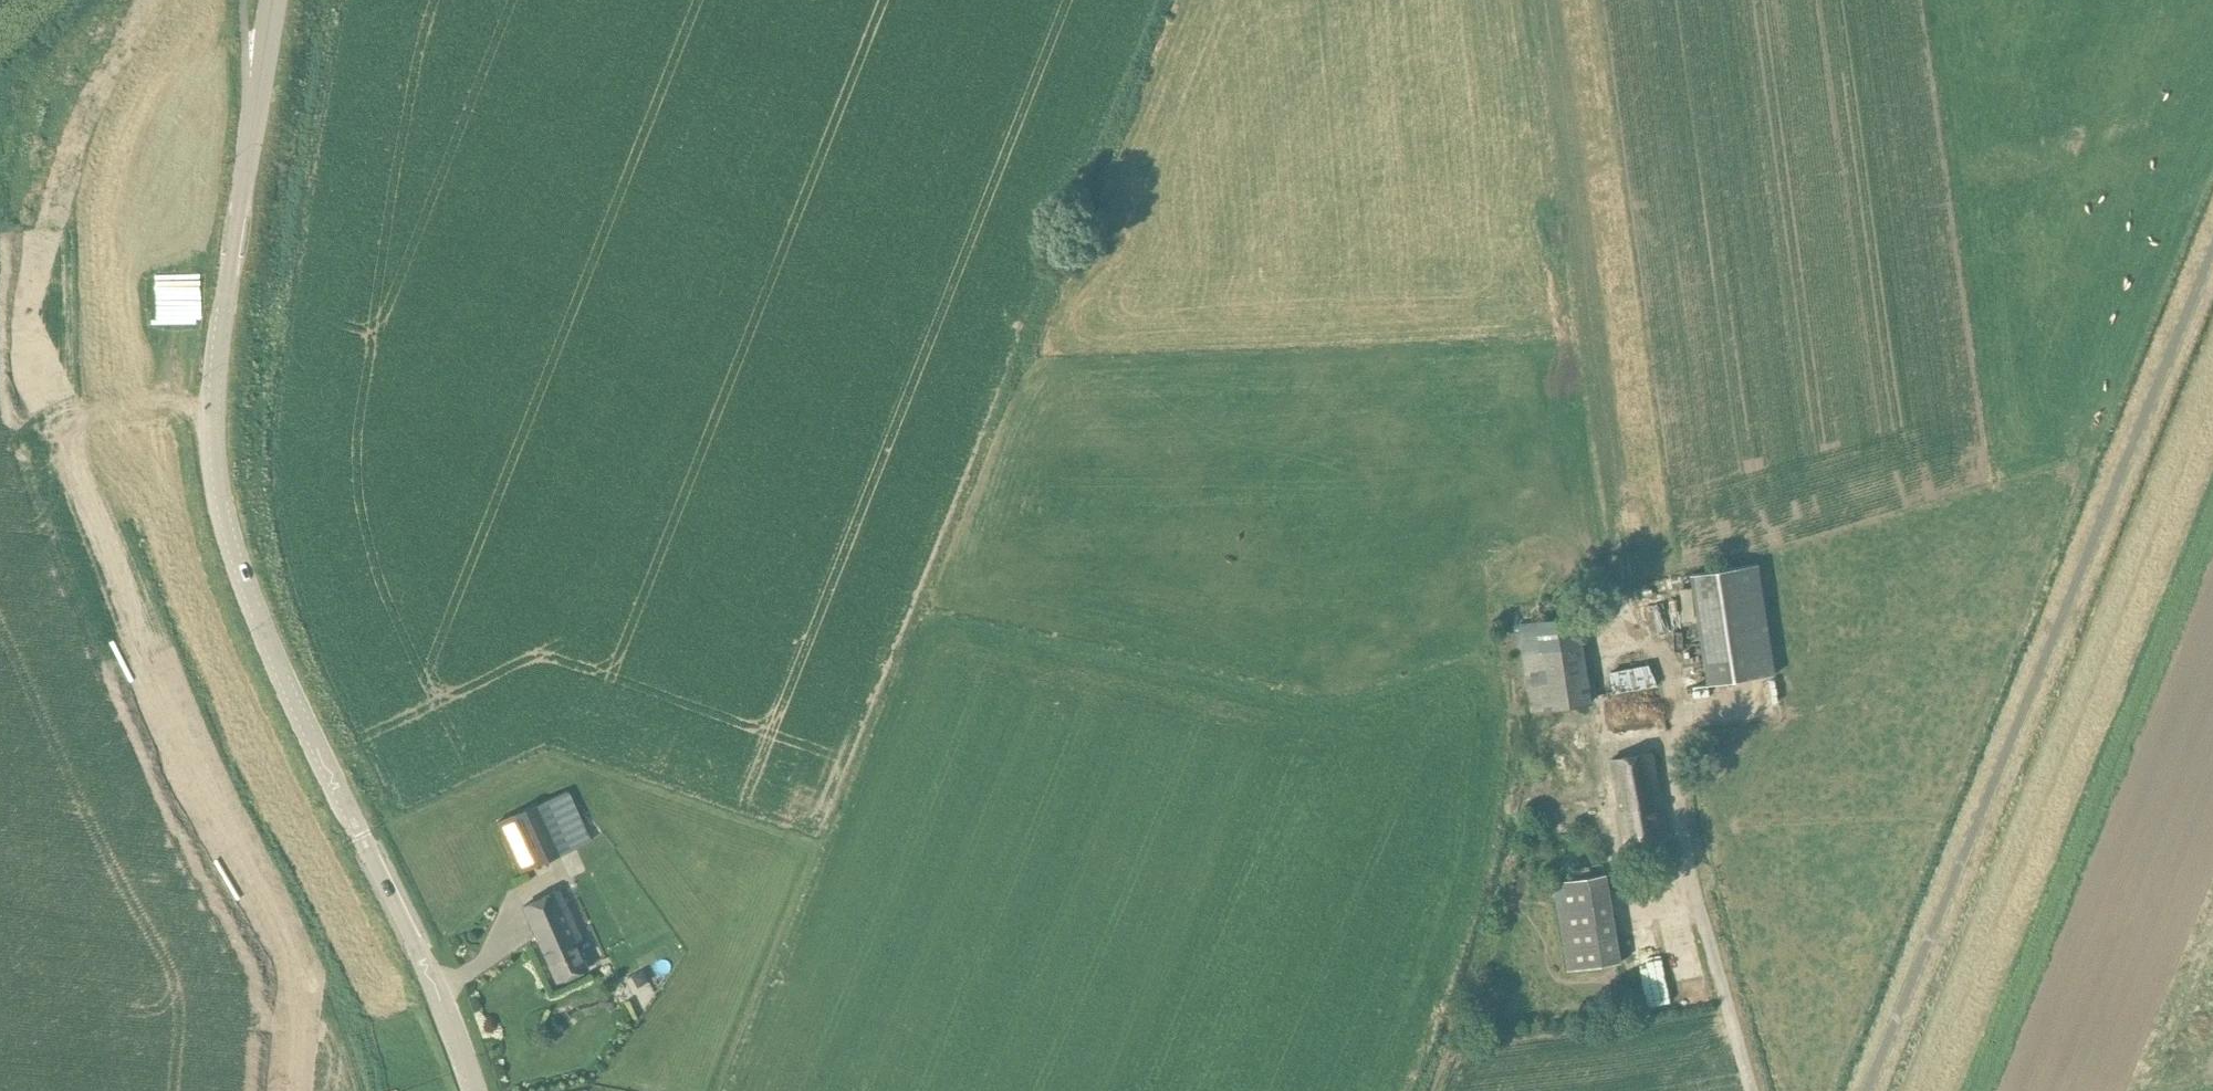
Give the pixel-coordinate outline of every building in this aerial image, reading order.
[(1708,683),(1776,673),(1758,563),(1691,574),(1708,683)] [(1554,711),(1557,731),(1592,723),(1590,703),(1592,703),(1580,613),(1520,624),(1532,714),(1554,711)] [(1649,666),(1627,670),(1611,672),(1615,692),(1657,685),(1649,666)] [(1665,835),(1652,752),(1611,758),(1623,840),(1665,835)] [(521,872),(540,863),(590,839),(566,789),(496,823),(521,872)] [(1608,873),(1553,881),(1566,969),(1621,961),(1608,873)] [(1538,880),(1538,895),(1552,895),(1552,880),(1538,880)] [(559,890),(543,897),(523,906),(557,981),(585,968),(574,944),(582,941),(559,890)] [(643,969),(630,976),(636,987),(649,981),(643,969)]
